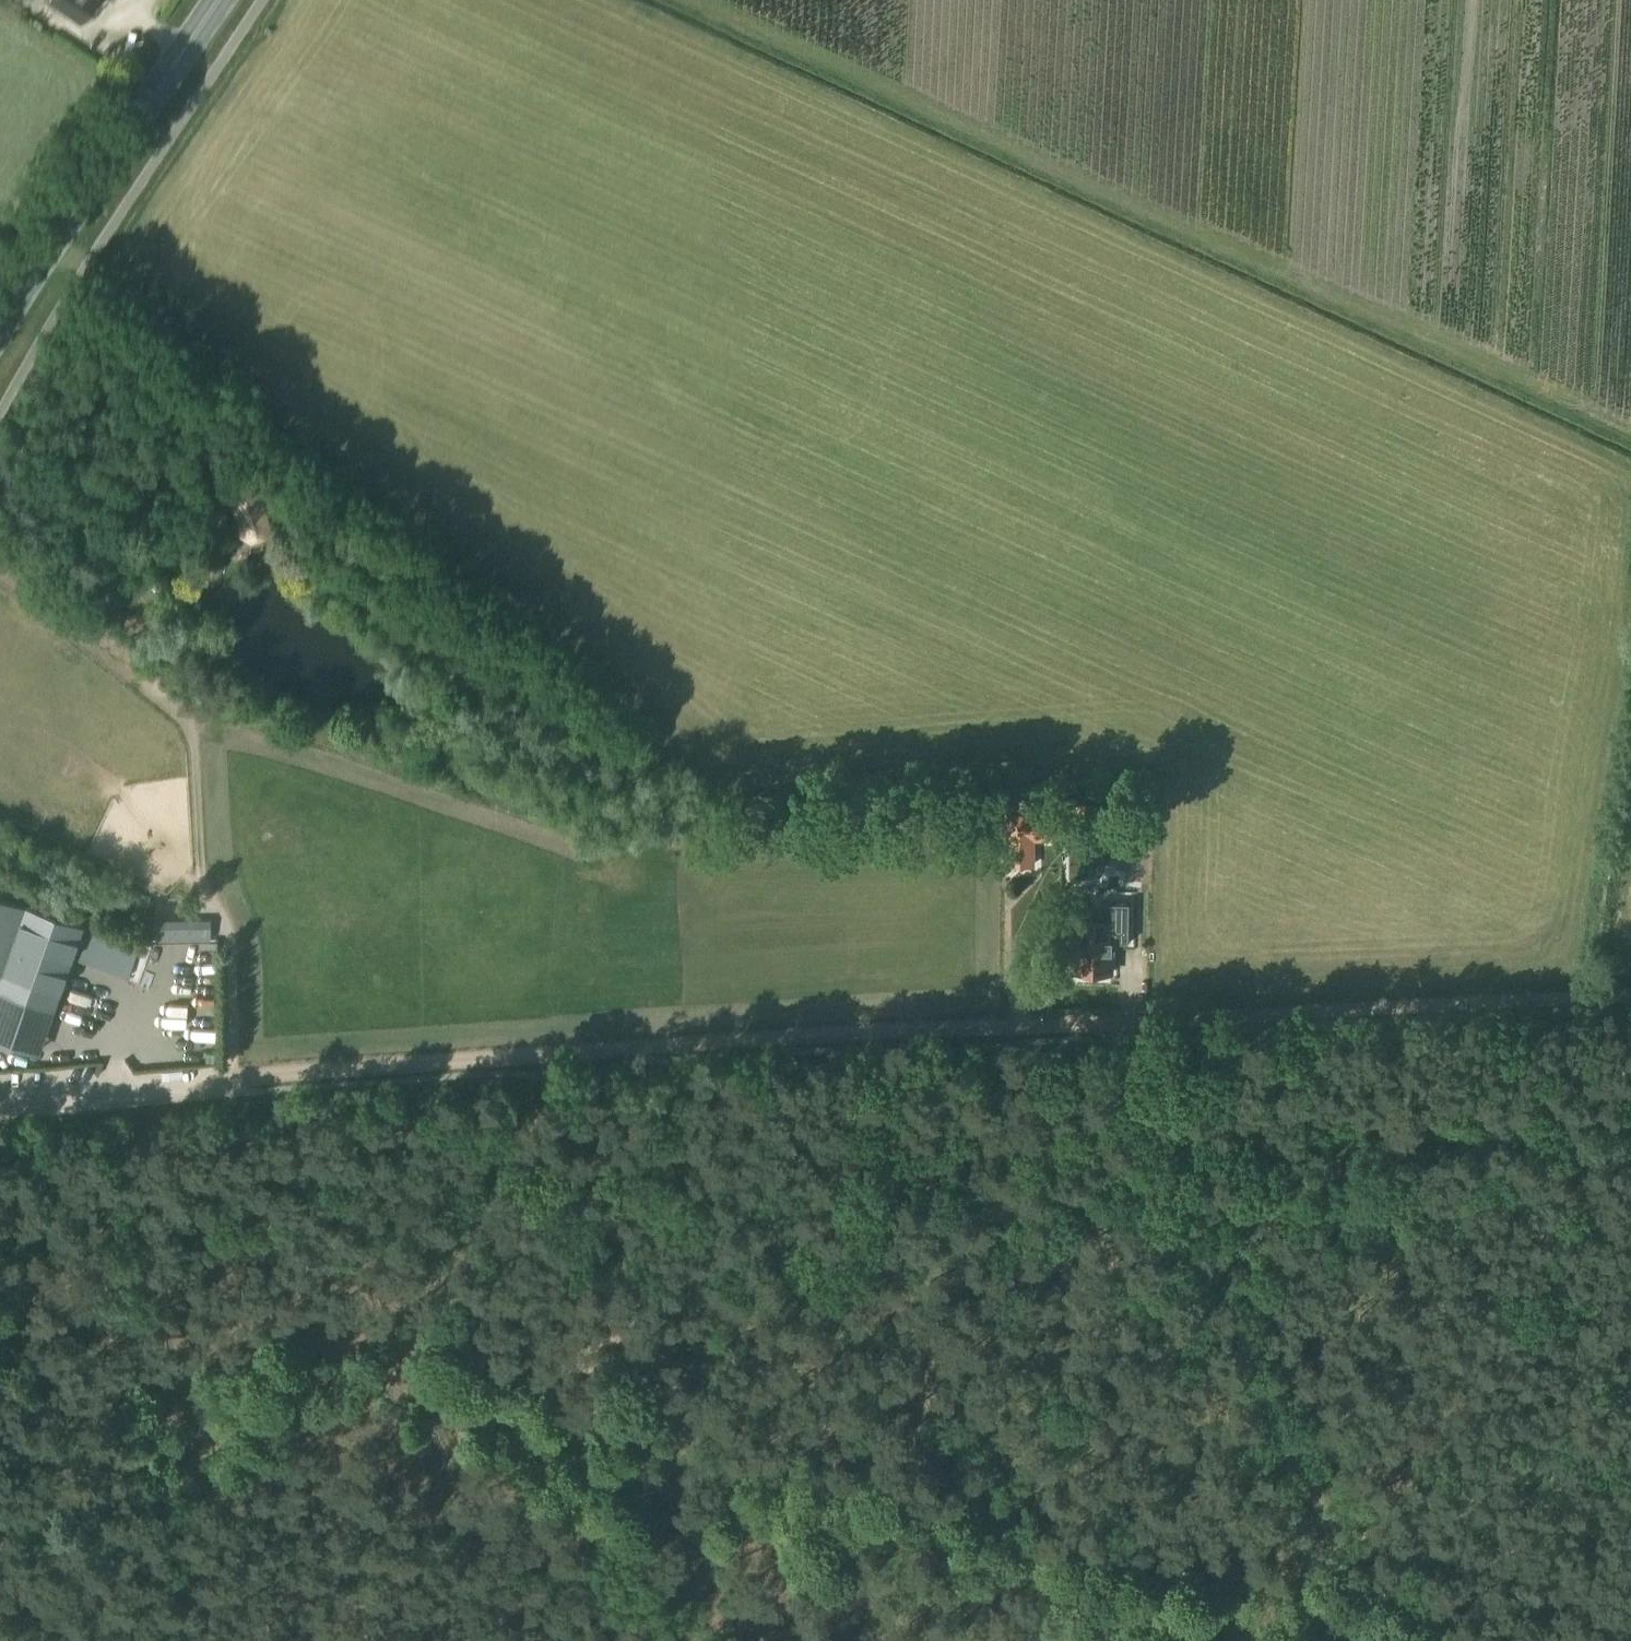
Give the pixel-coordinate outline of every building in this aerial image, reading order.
[(49,2),(79,22),(94,0),(50,0),(49,2)] [(233,488),(231,500),(234,509),(240,537),(251,543),(267,538),(270,527),(262,500),(260,490),(250,483),(233,488)] [(1130,896),(1129,871),(1105,872),(1106,897),(1130,896)] [(47,909),(53,891),(0,873),(0,1032),(39,1044),(80,920),(47,909)] [(1076,920),(1076,971),(1113,971),(1113,942),(1128,942),(1129,903),(1101,903),(1100,920),(1076,920)] [(209,917),(155,918),(155,938),(210,937),(209,917)] [(129,969),(160,970),(161,948),(130,946),(129,969)]
